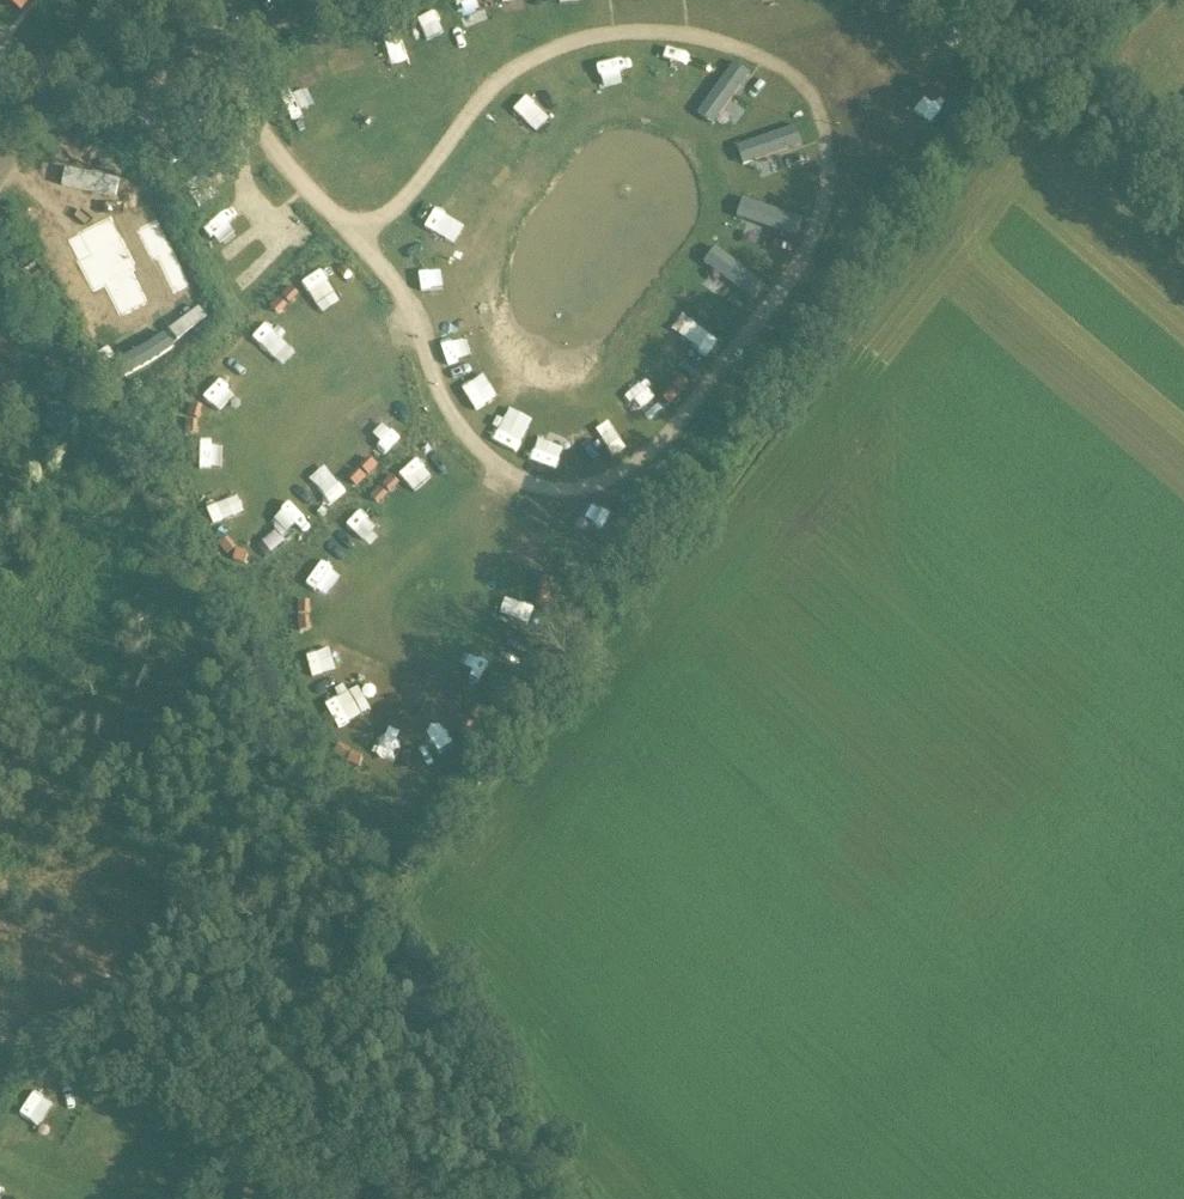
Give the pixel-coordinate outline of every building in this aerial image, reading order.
[(20,9),(27,0),(9,0),(20,9)] [(130,272),(137,268),(111,217),(63,241),(90,293),(104,286),(118,314),(144,301),(130,272)] [(136,233),(150,261),(156,258),(171,288),(184,281),(154,223),(136,233)] [(288,301),(296,293),(290,287),(282,295),(288,301)] [(276,313),(285,304),(279,298),(270,307),(276,313)] [(680,391),(688,382),(681,377),(673,386),(680,391)] [(670,404),(677,394),(671,389),(663,398),(670,404)] [(196,418),(200,406),(191,404),(188,415),(196,418)] [(194,434),(195,422),(187,421),(186,433),(194,434)] [(368,474),(376,465),(370,459),(361,468),(368,474)] [(356,486),(364,477),(358,471),(350,480),(356,486)] [(389,491),(397,482),(391,476),(383,485),(389,491)] [(377,503),(385,494),(379,488),(371,497),(377,503)] [(233,548),(226,539),(219,544),(226,554),(233,548)] [(246,555),(235,551),(232,559),(243,563),(246,555)] [(549,591),(551,579),(543,577),(541,589),(549,591)] [(546,606),(548,594),(540,592),(538,604),(546,606)] [(307,614),(307,602),(299,601),(298,613),(307,614)] [(308,630),(307,618),(298,619),(299,631),(308,630)] [(477,721),(484,711),(477,706),(470,716),(477,721)] [(467,735),(474,725),(467,720),(460,730),(467,735)] [(348,752),(338,745),(333,752),(343,759),(348,752)] [(361,758),(350,754),(347,762),(358,766),(361,758)]
